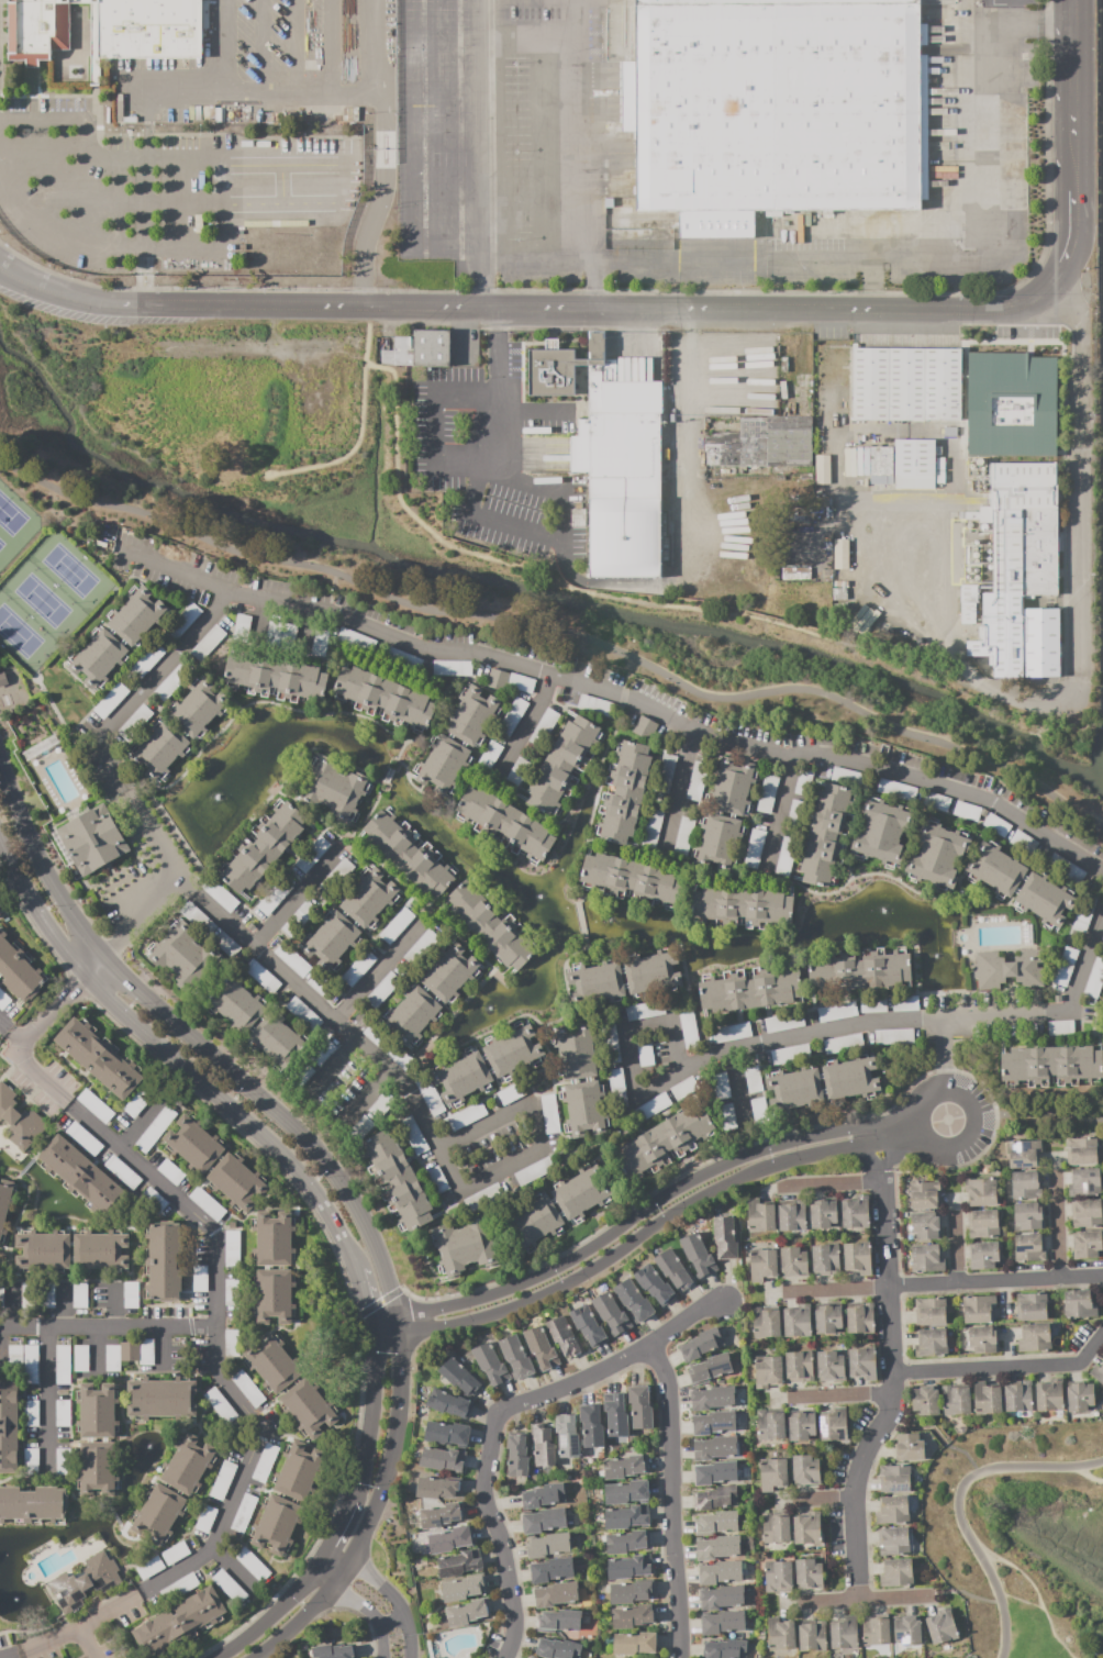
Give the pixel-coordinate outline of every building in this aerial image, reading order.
[(9,59),(8,0),(201,0),(202,57),(99,58),(99,82),(92,84),(91,3),(68,3),(69,47),(49,48),(49,59),(38,59),(38,67),(23,67),(23,59),(9,59)] [(679,211),(679,238),(756,238),(755,211),(921,211),(919,0),(635,0),(635,60),(622,62),(622,140),(635,140),(636,211),(679,211)] [(116,94),(123,94),(123,118),(135,118),(135,122),(116,122),(116,94)] [(347,109),(359,109),(359,124),(347,124),(347,109)] [(637,229),(659,229),(658,219),(637,219),(637,229)] [(415,331),(449,331),(449,366),(415,366),(415,331)] [(589,333),(603,333),(603,357),(589,357),(589,333)] [(394,336),(411,336),(411,348),(394,348),(394,336)] [(851,348),(961,349),(961,421),(850,420),(851,348)] [(528,349),(573,350),(573,359),(615,359),(615,382),(660,382),(659,578),(589,578),(589,471),(571,471),(571,436),(578,436),(578,420),(588,420),(588,365),(573,365),(573,396),(528,394),(528,349)] [(382,350),(394,350),(394,365),(382,365),(382,350)] [(967,352),(1027,352),(1026,356),(1056,356),(1056,458),(966,458),(967,352)] [(739,418),(811,418),(811,467),(706,467),(706,453),(704,453),(704,437),(709,437),(709,433),(738,433),(739,418)] [(943,427),(959,427),(959,436),(943,436),(943,427)] [(894,439),(934,439),(934,490),(894,490),(894,439)] [(868,446),(892,446),(892,485),(867,485),(868,446)] [(814,455),(829,455),(829,485),(814,485),(814,455)] [(935,457),(944,457),(944,469),(935,469),(935,457)] [(1023,678),(1022,609),(1022,596),(1024,596),(1024,599),(1034,599),(1034,596),(1057,596),(1057,552),(1059,552),(1059,537),(1057,537),(1057,464),(990,464),(990,510),(992,510),(992,592),(982,592),(982,626),(978,626),(978,641),(966,641),(966,657),(992,656),(992,678),(1023,678)] [(936,472),(945,472),(945,485),(935,485),(936,472)] [(815,499),(828,499),(828,508),(815,508),(815,499)] [(97,536),(114,541),(111,553),(93,548),(97,536)] [(834,539),(848,538),(848,569),(834,569),(834,539)] [(781,566),(810,566),(810,580),(778,580),(778,571),(781,571),(781,566)] [(959,583),(978,583),(978,603),(973,603),(973,623),(959,623),(959,583)] [(155,622),(158,625),(161,622),(163,624),(169,617),(164,613),(168,609),(159,600),(154,605),(148,600),(153,594),(144,586),(141,590),(135,586),(130,592),(131,593),(127,597),(131,600),(120,612),(115,609),(113,612),(112,610),(105,616),(110,621),(108,624),(131,647),(134,644),(140,648),(145,642),(144,641),(147,637),(143,634),(155,622)] [(832,589),(846,588),(847,599),(833,600),(832,589)] [(202,590),(211,593),(205,607),(198,603),(202,590)] [(192,602),(203,611),(176,641),(166,631),(192,602)] [(834,604),(847,603),(849,621),(835,622),(834,604)] [(1022,609),(1059,609),(1059,677),(1023,678),(1022,609)] [(237,614),(252,617),(247,639),(233,636),(237,614)] [(269,620),(283,623),(278,649),(264,646),(269,620)] [(189,653),(215,623),(227,635),(201,664),(189,653)] [(283,623),(278,649),(293,653),(299,626),(283,623)] [(341,626),(376,641),(370,654),(335,639),(341,626)] [(104,676),(108,679),(105,682),(107,683),(100,690),(96,686),(91,690),(82,681),(88,677),(81,670),(76,676),(67,668),(71,664),(66,659),(73,653),(74,654),(77,650),(80,654),(91,642),(88,637),(91,635),(90,633),(96,627),(100,632),(103,627),(127,650),(125,654),(130,658),(124,665),(122,664),(120,667),(116,664),(104,676)] [(315,628),(331,632),(325,657),(310,654),(315,628)] [(130,670),(155,642),(166,652),(140,679),(130,670)] [(388,646),(422,659),(416,671),(383,658),(388,646)] [(291,660),(291,663),(300,664),(300,663),(307,664),(307,665),(311,666),(311,665),(321,667),(320,671),(328,672),(323,700),(320,700),(319,706),(309,704),(310,701),(305,701),(307,697),(303,697),(303,700),(298,699),(298,702),(289,701),(289,698),(286,697),(285,701),(276,699),(277,696),(269,694),(268,698),(259,696),(260,692),(256,691),(256,694),(247,693),(247,690),(243,689),(244,686),(241,685),(239,689),(236,688),(236,691),(226,689),(227,682),(223,681),(229,654),(237,656),(238,652),(248,653),(248,655),(253,655),(253,654),(258,655),(258,656),(268,658),(268,657),(291,660)] [(433,660),(471,660),(471,676),(433,676),(433,660)] [(153,692),(179,664),(190,674),(164,702),(153,692)] [(402,686),(402,687),(411,690),(411,689),(416,691),(416,692),(421,694),(421,693),(430,697),(428,701),(437,704),(426,731),(423,730),(421,735),(411,732),(412,728),(409,727),(411,724),(408,723),(406,726),(402,724),(401,727),(392,724),(393,721),(390,720),(389,723),(380,720),(381,716),(375,713),(374,716),(365,713),(366,710),(363,709),(361,712),(353,709),(354,705),(349,703),(350,700),(348,699),(347,702),(344,701),(342,704),(333,700),(335,694),(332,692),(343,667),(352,670),(353,666),(361,669),(361,670),(366,672),(366,671),(371,674),(371,675),(380,678),(381,677),(402,686)] [(491,668),(511,674),(506,686),(504,693),(484,688),(491,668)] [(511,674),(506,686),(532,693),(535,680),(511,672),(511,674)] [(169,716),(172,712),(167,708),(172,702),(175,703),(177,701),(180,704),(192,691),(189,688),(191,686),(190,685),(197,678),(201,682),(205,677),(214,686),(210,690),(216,696),(221,691),(233,702),(226,709),(230,711),(224,716),(222,714),(220,717),(216,714),(204,727),(208,730),(205,732),(208,734),(202,741),(198,736),(194,739),(169,716)] [(92,710),(119,682),(129,691),(103,720),(92,710)] [(491,717),(494,720),(498,716),(499,717),(503,710),(498,706),(501,701),(490,694),(487,701),(479,697),(482,690),(472,685),(469,689),(464,686),(459,693),(460,694),(458,698),(463,701),(454,715),(449,712),(447,716),(446,715),(442,723),(447,726),(445,731),(473,747),(476,744),(481,747),(486,739),(484,738),(487,734),(482,732),(491,717)] [(528,703),(509,737),(497,730),(516,697),(528,703)] [(116,732),(142,704),(153,713),(127,742),(116,732)] [(547,706),(560,714),(541,748),(527,742),(547,706)] [(553,745),(554,745),(559,737),(558,736),(561,731),(562,732),(565,728),(564,727),(568,719),(572,722),(577,714),(601,728),(599,732),(605,735),(600,744),(597,742),(595,745),(592,743),(590,746),(593,747),(591,752),(593,754),(589,761),(586,759),(584,763),(587,765),(582,772),(579,770),(576,777),(578,779),(573,787),(570,785),(568,788),(571,790),(567,798),(564,795),(561,800),(558,798),(556,800),(559,802),(558,805),(560,806),(555,815),(549,812),(547,815),(524,800),(528,792),(524,790),(530,781),(531,782),(533,778),(532,778),(535,772),(536,774),(542,765),(541,764),(553,745)] [(640,715),(659,725),(650,742),(632,731),(640,715)] [(129,758),(133,754),(130,750),(136,744),(137,745),(140,743),(143,745),(155,732),(151,728),(154,726),(153,725),(158,719),(160,721),(163,719),(165,721),(166,720),(191,743),(187,747),(192,752),(187,757),(185,755),(182,758),(179,755),(167,768),(170,771),(168,774),(169,776),(164,782),(159,778),(154,782),(145,775),(149,769),(143,764),(138,768),(129,758)] [(453,781),(457,783),(455,787),(457,788),(453,795),(447,792),(444,798),(433,791),(437,785),(430,780),(425,787),(415,781),(417,776),(412,772),(416,765),(419,766),(421,763),(424,765),(433,749),(428,747),(431,744),(430,743),(434,735),(439,738),(442,734),(470,752),(468,755),(473,758),(469,766),(468,765),(466,769),(461,766),(453,781)] [(491,739),(503,747),(490,770),(478,763),(491,739)] [(646,786),(644,786),(646,776),(647,776),(649,770),(648,770),(649,766),(650,766),(653,756),(648,755),(650,746),(623,739),(622,743),(615,742),(613,752),(616,752),(615,756),(620,756),(619,759),(614,758),(613,764),(610,763),(608,771),(611,772),(611,776),(606,775),(604,783),(609,785),(606,792),(603,791),(601,800),(604,801),(603,804),(600,803),(598,812),(601,813),(600,817),(604,819),(603,822),(600,821),(599,824),(595,823),(593,833),(600,835),(599,838),(626,845),(628,836),(633,837),(635,827),(634,827),(635,823),(636,823),(637,817),(636,817),(638,808),(640,808),(646,786)] [(889,750),(902,754),(900,765),(885,761),(889,750)] [(664,753),(677,756),(668,795),(654,792),(664,753)] [(320,803),(316,810),(300,801),(302,797),(294,792),(300,780),(307,783),(313,770),(310,769),(312,766),(309,765),(313,756),(321,759),(323,755),(335,760),(333,764),(338,766),(336,770),(347,776),(349,771),(355,775),(357,771),(368,778),(366,782),(374,786),(369,794),(366,793),(364,797),(361,794),(355,808),(361,811),(355,823),(347,820),(345,824),(328,815),(332,810),(320,803)] [(505,779),(519,756),(532,764),(519,787),(505,779)] [(749,781),(754,782),(755,779),(756,779),(758,770),(751,769),(754,764),(742,760),(739,768),(732,766),(733,758),(721,756),(720,761),(713,760),(711,769),(713,769),(712,774),(716,775),(713,791),(709,790),(708,794),(705,793),(703,802),(710,803),(709,808),(742,815),(742,811),(748,813),(750,804),(749,803),(749,799),(745,798),(749,781)] [(694,761),(709,765),(700,802),(686,799),(694,761)] [(833,766),(866,775),(862,788),(829,780),(833,766)] [(799,768),(813,771),(806,797),(793,794),(799,768)] [(765,774),(779,777),(770,814),(756,811),(765,774)] [(880,778),(917,789),(914,803),(876,792),(880,778)] [(811,820),(812,820),(814,810),(813,810),(815,804),(816,804),(817,800),(816,800),(818,790),(823,791),(825,782),(853,789),(851,793),(858,794),(856,804),(853,803),(851,806),(848,805),(847,809),(850,810),(849,814),(853,815),(850,824),(847,823),(846,826),(850,827),(848,836),(844,836),(843,843),(846,844),(844,853),(840,852),(839,856),(843,856),(840,865),(837,865),(836,869),(832,868),(832,871),(835,872),(834,876),(837,876),(835,886),(828,884),(827,888),(800,881),(802,871),(798,870),(800,861),(802,861),(803,857),(801,857),(803,850),(804,852),(806,842),(805,842),(811,820)] [(525,814),(525,815),(533,821),(534,820),(538,823),(538,824),(542,826),(543,825),(552,830),(548,834),(557,838),(542,863),(539,860),(535,867),(527,861),(528,858),(525,857),(527,854),(525,852),(523,855),(519,853),(517,856),(510,850),(511,848),(508,846),(506,849),(498,845),(500,842),(493,837),(492,841),(483,836),(486,833),(482,831),(480,834),(472,828),(475,826),(470,824),(472,821),(470,819),(468,822),(465,821),(464,823),(455,817),(458,812),(455,810),(469,787),(478,791),(480,787),(488,792),(488,793),(491,795),(492,794),(498,798),(497,799),(505,803),(505,802),(525,814)] [(926,791),(951,799),(947,814),(921,805),(926,791)] [(865,800),(869,801),(871,794),(882,797),(881,800),(883,801),(883,803),(888,805),(888,803),(893,805),(892,806),(898,808),(899,805),(902,806),(903,803),(912,805),(910,813),(914,814),(909,832),(903,831),(901,835),(900,835),(898,839),(900,839),(899,845),(902,845),(900,853),(905,854),(902,866),(896,865),(894,871),(883,868),(884,865),(881,864),(882,860),(877,859),(878,858),(872,856),(872,858),(865,856),(864,861),(853,859),(855,850),(849,849),(854,836),(857,837),(858,832),(862,833),(864,830),(865,830),(867,824),(865,824),(867,820),(862,819),(865,813),(861,812),(865,800)] [(270,869),(269,868),(263,875),(264,876),(259,880),(258,879),(255,883),(256,883),(249,891),(246,888),(239,894),(220,876),(222,873),(216,869),(223,861),(225,864),(229,860),(231,864),(233,861),(231,858),(233,855),(231,853),(237,846),(239,848),(242,845),(239,843),(245,836),(248,838),(253,833),(250,831),(257,824),(259,826),(261,823),(259,821),(266,814),(268,816),(271,813),(274,815),(276,813),(274,811),(276,809),(274,806),(280,799),(285,803),(288,801),(308,820),(302,826),(305,830),(299,836),(298,835),(294,839),(296,839),(291,844),(285,850),(286,852),(270,869)] [(792,799),(804,802),(800,822),(788,819),(792,799)] [(957,800),(982,809),(978,823),(951,815),(957,800)] [(56,830),(103,803),(130,850),(83,877),(56,830)] [(388,860),(389,859),(381,853),(381,854),(377,849),(377,848),(374,845),(372,846),(366,839),(369,836),(363,830),(381,810),(383,812),(389,806),(395,814),(393,816),(397,819),(393,821),(395,823),(399,821),(402,824),(404,821),(411,827),(409,830),(411,833),(414,830),(421,836),(419,838),(424,844),(426,841),(433,847),(431,850),(433,853),(435,850),(443,856),(439,858),(444,861),(441,865),(443,867),(446,864),(448,866),(450,864),(458,870),(454,876),(456,878),(437,899),(431,892),(427,895),(420,889),(421,889),(417,886),(416,887),(412,882),(413,881),(405,875),(404,876),(388,860)] [(664,812),(654,852),(640,848),(649,809),(664,812)] [(990,812),(1012,825),(1004,838),(981,825),(990,812)] [(733,854),(737,855),(736,859),(738,859),(736,868),(729,867),(728,872),(716,869),(718,863),(710,860),(709,868),(697,866),(698,860),(691,858),(693,849),(694,850),(695,846),(700,847),(704,831),(699,830),(700,825),(699,825),(700,816),(706,817),(708,813),(739,820),(739,824),(746,825),(744,834),(742,834),(740,838),(736,837),(733,854)] [(681,816),(695,820),(687,857),(672,854),(681,816)] [(923,822),(927,824),(929,816),(939,821),(938,823),(942,824),(940,827),(944,828),(945,826),(951,830),(950,831),(955,833),(956,830),(959,831),(960,828),(969,832),(967,838),(971,841),(967,853),(963,852),(961,858),(957,856),(956,860),(955,860),(952,864),(954,865),(952,869),(956,870),(954,876),(957,878),(952,889),(950,889),(948,895),(937,891),(938,889),(917,880),(916,883),(906,880),(909,872),(904,871),(909,858),(911,859),(913,854),(917,855),(920,852),(921,852),(922,847),(921,847),(922,843),(918,842),(921,835),(918,834),(923,822)] [(751,827),(766,831),(757,869),(743,866),(751,827)] [(332,844),(305,872),(294,863),(320,834),(332,844)] [(783,835),(798,839),(788,877),(773,873),(783,835)] [(998,852),(1001,847),(996,845),(998,844),(990,838),(987,844),(982,842),(976,852),(981,856),(977,863),(970,859),(965,869),(969,872),(966,878),(973,882),(974,881),(978,883),(980,879),(994,888),(992,892),(995,894),(995,897),(1002,901),(1006,895),(1010,898),(1027,869),(1024,867),(1027,861),(1020,857),(1018,858),(1015,856),(1012,860),(998,852)] [(647,865),(647,866),(656,868),(657,867),(662,868),(662,869),(667,870),(667,869),(677,871),(676,876),(684,878),(678,905),(675,904),(672,911),(662,909),(664,905),(660,904),(661,901),(658,900),(657,904),(653,903),(651,906),(643,904),(644,901),(640,900),(639,903),(631,901),(632,898),(624,897),(623,900),(614,898),(615,894),(611,893),(611,897),(602,894),(602,891),(598,890),(599,887),(595,886),(594,889),(591,889),(591,892),(581,889),(582,882),(579,882),(586,855),(594,857),(595,853),(605,855),(604,856),(609,857),(610,856),(615,857),(615,858),(624,860),(625,859),(647,865)] [(1052,853),(1085,872),(1079,884),(1068,878),(1067,880),(1045,866),(1052,853)] [(319,887),(344,858),(355,867),(330,897),(319,887)] [(388,903),(391,906),(394,903),(395,904),(401,898),(397,893),(400,889),(391,880),(386,887),(380,880),(385,875),(376,867),(371,871),(367,867),(360,873),(363,875),(359,878),(363,881),(352,893),(348,890),(345,893),(344,892),(337,899),(343,903),(339,906),(365,928),(367,925),(372,930),(378,923),(377,922),(380,919),(376,915),(388,903)] [(1060,890),(1063,886),(1067,888),(1068,887),(1076,891),(1072,897),(1077,900),(1070,910),(1065,906),(1060,914),(1067,917),(1060,928),(1055,925),(1051,931),(1044,926),(1045,925),(1041,923),(1044,919),(1029,910),(1026,914),(1023,912),(1022,913),(1014,909),(1017,903),(1014,900),(1032,872),(1035,875),(1038,869),(1046,873),(1045,875),(1048,877),(1046,881),(1060,890)] [(470,931),(471,930),(465,923),(464,923),(459,919),(460,917),(457,915),(456,915),(449,909),(453,905),(446,899),(466,879),(469,882),(473,877),(481,884),(478,887),(481,889),(478,892),(480,894),(483,891),(487,894),(489,892),(495,899),(492,901),(495,904),(498,901),(504,909),(502,911),(506,916),(510,913),(516,920),(513,923),(516,925),(519,923),(524,930),(522,932),(525,935),(523,938),(525,941),(527,937),(530,941),(533,937),(539,945),(534,949),(537,953),(516,971),(511,965),(508,968),(500,961),(501,960),(498,957),(498,958),(493,954),(493,953),(487,946),(486,947),(470,931)] [(202,889),(212,878),(239,902),(230,913),(202,889)] [(256,908),(282,878),(293,887),(267,916),(256,908)] [(754,889),(754,890),(764,891),(764,890),(769,890),(769,891),(773,891),(773,890),(783,891),(783,895),(792,895),(791,924),(787,924),(787,931),(777,930),(777,926),(773,926),(773,923),(770,922),(770,926),(766,926),(766,930),(757,928),(757,925),(753,925),(753,928),(744,928),(744,925),(736,924),(736,927),(727,927),(727,924),(723,923),(723,926),(714,926),(714,923),(710,923),(710,919),(706,919),(706,923),(703,922),(703,925),(693,925),(693,919),(690,917),(691,890),(700,890),(701,886),(710,887),(710,888),(715,888),(715,887),(721,887),(721,888),(731,889),(731,888),(754,889)] [(1098,897),(1085,934),(1071,928),(1083,892),(1098,897)] [(281,927),(305,900),(317,910),(292,938),(281,927)] [(189,901),(218,926),(208,937),(179,912),(189,901)] [(378,935),(404,906),(415,916),(389,945),(378,935)] [(338,958),(342,961),(339,965),(341,966),(335,972),(330,968),(326,972),(316,965),(322,959),(315,954),(310,959),(301,950),(304,947),(300,942),(305,935),(307,936),(310,933),(313,936),(324,924),(321,921),(324,917),(322,916),(328,910),(333,914),(336,910),(360,932),(358,935),(364,939),(357,946),(356,945),(353,948),(349,945),(338,958)] [(172,923),(177,927),(180,923),(188,930),(187,931),(191,934),(188,937),(201,948),(203,945),(208,949),(209,948),(215,955),(212,959),(216,962),(208,972),(205,970),(199,977),(201,979),(192,989),(188,986),(185,989),(177,982),(178,981),(175,978),(177,975),(164,964),(161,967),(157,964),(156,965),(149,957),(153,954),(148,949),(157,939),(160,942),(166,935),(164,933),(172,923)] [(246,927),(250,923),(255,926),(250,932),(246,927)] [(7,980),(0,973),(0,924),(7,930),(4,932),(7,935),(3,938),(11,945),(16,941),(24,948),(22,950),(24,953),(26,950),(35,959),(30,965),(36,971),(38,968),(42,970),(43,969),(51,977),(44,983),(45,984),(41,989),(42,990),(31,1001),(29,999),(25,1003),(19,997),(16,999),(2,984),(7,980)] [(403,957),(428,928),(439,938),(414,967),(403,957)] [(222,931),(242,948),(232,958),(212,942),(222,931)] [(274,953),(283,942),(312,968),(302,978),(274,953)] [(468,978),(471,981),(475,978),(476,979),(481,972),(477,968),(480,964),(471,955),(467,960),(460,955),(465,949),(456,942),(452,946),(447,942),(442,948),(443,949),(439,953),(443,956),(432,968),(428,965),(425,968),(424,967),(419,973),(423,978),(420,981),(445,1003),(447,1000),(453,1004),(458,998),(457,997),(460,993),(456,990),(468,978)] [(851,990),(851,989),(842,989),(842,991),(836,991),(835,990),(831,990),(831,991),(822,992),(821,988),(812,989),(810,960),(813,960),(813,954),(823,953),(823,956),(826,956),(826,959),(829,959),(829,955),(834,955),(834,952),(843,950),(843,954),(847,954),(846,950),(856,949),(856,953),(864,953),(864,948),(872,948),(872,952),(877,952),(876,948),(885,947),(885,950),(890,950),(890,954),(893,954),(893,949),(896,949),(896,946),(906,945),(906,953),(911,952),(913,980),(904,980),(904,986),(894,986),(894,984),(890,986),(890,987),(884,987),(883,986),(874,987),(874,988),(851,990)] [(657,955),(656,950),(660,949),(659,948),(668,946),(670,953),(676,952),(678,964),(671,965),(672,973),(680,971),(682,983),(677,984),(678,991),(669,993),(669,991),(665,992),(664,988),(647,991),(648,995),(644,997),(644,999),(635,1000),(634,994),(630,994),(623,962),(627,961),(626,955),(635,954),(635,955),(639,954),(640,958),(657,955)] [(1065,946),(1078,950),(1066,987),(1052,982),(1065,946)] [(341,978),(367,948),(378,958),(352,988),(341,978)] [(976,953),(998,952),(999,957),(1001,957),(1002,962),(1015,961),(1015,957),(1020,956),(1020,950),(1046,949),(1047,966),(1048,966),(1049,981),(1043,981),(1044,988),(1022,989),(1021,981),(1015,982),(1015,977),(1005,977),(1005,982),(1000,982),(1000,990),(978,991),(977,978),(974,979),(973,965),(977,964),(976,953)] [(1095,956),(1102,958),(1102,977),(1096,998),(1083,993),(1095,956)] [(584,970),(583,965),(579,966),(579,964),(570,966),(571,972),(566,973),(568,986),(576,983),(577,992),(570,993),(572,1005),(578,1004),(579,1011),(588,1010),(588,1008),(592,1006),(591,1002),(608,999),(609,1003),(613,1003),(613,1004),(622,1003),(621,997),(625,995),(619,962),(614,964),(613,957),(604,959),(604,960),(600,961),(601,967),(584,970)] [(253,958),(281,983),(271,995),(243,969),(253,958)] [(740,1010),(740,1008),(731,1010),(731,1011),(725,1012),(725,1010),(721,1011),(721,1012),(711,1013),(711,1009),(701,1010),(698,982),(701,982),(700,975),(710,973),(711,977),(714,977),(714,980),(717,980),(717,976),(722,976),(721,972),(731,971),(731,975),(734,973),(734,970),(743,969),(744,972),(750,971),(750,968),(759,967),(760,970),(764,969),(764,966),(772,965),(772,968),(778,968),(778,971),(781,971),(780,967),(784,967),(783,964),(793,962),(794,969),(798,968),(802,997),(792,998),(793,1002),(783,1003),(783,1002),(779,1003),(779,1004),(773,1004),(773,1003),(764,1005),(764,1006),(740,1010)] [(365,999),(390,970),(401,980),(376,1009),(365,999)] [(219,1010),(215,1014),(213,1011),(211,1013),(204,1006),(209,1002),(204,998),(212,989),(218,993),(223,987),(218,982),(226,972),(230,977),(234,971),(242,977),(241,979),(244,981),(241,984),(253,997),(256,992),(259,995),(260,993),(268,1000),(264,1004),(267,1008),(245,1033),(242,1030),(237,1035),(231,1030),(232,1027),(229,1025),(232,1022),(219,1010)] [(419,1033),(422,1036),(420,1039),(421,1041),(415,1047),(410,1043),(406,1047),(397,1039),(402,1034),(395,1027),(390,1034),(381,1025),(385,1021),(380,1016),(386,1010),(387,1011),(390,1008),(393,1011),(405,999),(401,995),(404,992),(402,991),(409,983),(413,988),(416,984),(442,1006),(438,1010),(444,1014),(437,1021),(436,1020),(433,1023),(430,1020),(419,1033)] [(1,1011),(0,1010),(0,990),(11,1001),(1,1011)] [(294,995),(324,1022),(314,1033),(285,1006),(294,995)] [(891,998),(918,997),(920,1011),(892,1012),(891,998)] [(624,1008),(662,1000),(665,1014),(627,1022),(624,1008)] [(816,1009),(855,1001),(857,1015),(818,1023),(816,1009)] [(275,1058),(271,1062),(275,1065),(274,1067),(280,1072),(285,1067),(289,1071),(297,1062),(291,1057),(297,1050),(303,1056),(311,1046),(307,1043),(311,1037),(304,1032),(303,1033),(300,1031),(297,1034),(283,1023),(287,1019),(283,1016),(285,1015),(278,1009),(274,1014),(270,1011),(248,1036),(252,1038),(247,1044),(255,1049),(256,1048),(259,1051),(261,1047),(275,1058)] [(678,1012),(692,1009),(700,1048),(686,1050),(678,1012)] [(764,1019),(802,1012),(805,1026),(766,1033),(764,1019)] [(54,1041),(75,1016),(79,1021),(82,1017),(97,1030),(93,1034),(102,1041),(105,1037),(120,1049),(116,1054),(125,1061),(130,1055),(135,1059),(133,1061),(142,1070),(140,1073),(144,1078),(123,1102),(103,1084),(102,1086),(94,1079),(96,1078),(80,1065),(79,1066),(73,1059),(74,1058),(54,1041)] [(1047,1022),(1073,1020),(1074,1035),(1048,1036),(1047,1022)] [(513,1033),(511,1028),(514,1026),(513,1025),(522,1021),(524,1026),(530,1024),(535,1035),(528,1038),(533,1046),(539,1043),(545,1053),(539,1056),(543,1061),(535,1066),(534,1065),(531,1066),(528,1062),(513,1069),(515,1075),(512,1076),(512,1078),(504,1081),(501,1076),(498,1078),(482,1048),(486,1047),(483,1041),(491,1037),(491,1038),(495,1036),(498,1041),(513,1033)] [(558,1047),(554,1047),(553,1043),(550,1044),(549,1035),(556,1034),(555,1027),(567,1026),(568,1033),(577,1032),(576,1024),(588,1022),(588,1028),(595,1027),(597,1036),(594,1036),(595,1041),(591,1041),(593,1058),(599,1057),(599,1061),(601,1061),(602,1070),(595,1070),(597,1076),(564,1080),(564,1077),(557,1078),(555,1069),(557,1068),(556,1064),(560,1064),(558,1047)] [(711,1030),(748,1022),(750,1036),(713,1044),(711,1030)] [(601,1027),(615,1025),(620,1062),(605,1064),(601,1027)] [(874,1031),(913,1028),(913,1044),(874,1045),(874,1031)] [(822,1041),(860,1033),(864,1047),(825,1056),(822,1041)] [(320,1067),(309,1057),(328,1035),(339,1045),(320,1067)] [(635,1039),(650,1036),(650,1037),(665,1035),(666,1044),(651,1046),(655,1065),(639,1067),(635,1039)] [(386,1054),(395,1043),(417,1062),(408,1073),(386,1054)] [(770,1050),(807,1044),(810,1058),(773,1066),(770,1050)] [(447,1066),(445,1061),(441,1064),(441,1062),(432,1066),(435,1072),(430,1075),(435,1086),(442,1082),(446,1090),(439,1093),(445,1104),(449,1101),(453,1108),(460,1103),(460,1102),(464,1100),(461,1095),(477,1088),(479,1092),(483,1090),(483,1092),(492,1088),(489,1082),(492,1080),(478,1050),(473,1053),(471,1046),(463,1050),(464,1053),(460,1054),(463,1058),(447,1066)] [(1063,1046),(1063,1048),(1072,1047),(1072,1046),(1079,1046),(1079,1047),(1083,1047),(1083,1046),(1093,1046),(1093,1050),(1102,1050),(1102,1078),(1100,1078),(1100,1084),(1090,1086),(1090,1082),(1087,1082),(1085,1078),(1083,1078),(1083,1082),(1078,1082),(1079,1086),(1069,1086),(1069,1082),(1066,1082),(1066,1087),(1056,1087),(1056,1083),(1049,1083),(1049,1087),(1039,1087),(1039,1083),(1036,1083),(1036,1087),(1027,1087),(1027,1083),(1022,1083),(1022,1080),(1018,1080),(1018,1084),(1015,1084),(1015,1088),(1005,1088),(1005,1081),(1002,1081),(1001,1053),(1010,1053),(1010,1048),(1020,1048),(1020,1049),(1024,1049),(1024,1048),(1030,1047),(1030,1048),(1040,1048),(1040,1047),(1063,1046)] [(855,1060),(854,1055),(858,1055),(858,1053),(867,1050),(868,1057),(873,1056),(876,1068),(869,1069),(871,1078),(878,1076),(881,1088),(876,1089),(877,1095),(868,1098),(868,1097),(864,1097),(862,1092),(846,1095),(847,1101),(843,1102),(843,1103),(834,1105),(833,1099),(828,1100),(822,1067),(825,1067),(824,1060),(833,1058),(833,1060),(837,1059),(838,1064),(855,1060)] [(296,1092),(285,1082),(304,1061),(315,1071),(296,1092)] [(782,1075),(782,1070),(778,1071),(777,1069),(768,1071),(770,1078),(764,1079),(767,1091),(773,1089),(776,1098),(768,1099),(770,1111),(777,1110),(778,1116),(787,1115),(786,1113),(790,1112),(789,1108),(806,1104),(806,1109),(811,1108),(812,1110),(821,1108),(818,1101),(823,1101),(816,1068),(812,1069),(811,1062),(802,1065),(803,1066),(799,1067),(800,1071),(782,1075)] [(743,1068),(757,1065),(762,1091),(748,1093),(743,1068)] [(608,1069),(622,1068),(625,1100),(611,1101),(608,1069)] [(726,1072),(732,1098),(714,1101),(713,1094),(715,1093),(714,1089),(712,1089),(710,1076),(726,1072)] [(414,1082),(428,1076),(446,1110),(432,1117),(414,1082)] [(669,1089),(692,1076),(700,1089),(677,1102),(669,1089)] [(2,1119),(0,1121),(0,1080),(16,1095),(12,1100),(16,1103),(13,1105),(21,1113),(23,1110),(29,1114),(32,1111),(48,1125),(23,1153),(2,1134),(10,1126),(2,1119)] [(569,1120),(565,1121),(566,1124),(564,1125),(565,1134),(571,1133),(572,1138),(584,1136),(583,1130),(592,1127),(593,1135),(605,1133),(604,1127),(611,1126),(610,1117),(608,1119),(608,1114),(602,1114),(600,1098),(604,1097),(604,1093),(605,1092),(604,1083),(598,1084),(597,1080),(565,1086),(565,1090),(558,1091),(560,1100),(561,1099),(562,1103),(567,1103),(569,1120)] [(497,1093),(519,1081),(525,1094),(503,1106),(497,1093)] [(77,1099),(87,1088),(115,1114),(105,1125),(77,1099)] [(123,1110),(142,1088),(153,1098),(133,1119),(123,1110)] [(369,1110),(386,1089),(399,1099),(382,1120),(369,1110)] [(631,1112),(665,1092),(671,1104),(638,1124),(631,1112)] [(539,1095),(554,1093),(560,1132),(546,1135),(539,1095)] [(749,1100),(751,1099),(751,1094),(760,1093),(761,1098),(764,1097),(769,1123),(755,1125),(749,1100)] [(446,1119),(481,1101),(488,1114),(453,1132),(446,1119)] [(613,1157),(622,1151),(620,1147),(627,1143),(628,1144),(633,1142),(632,1139),(636,1137),(637,1137),(647,1132),(647,1131),(662,1122),(679,1113),(680,1114),(683,1111),(683,1110),(699,1101),(718,1135),(708,1142),(703,1136),(697,1139),(699,1143),(695,1145),(698,1148),(690,1153),(688,1149),(683,1151),(686,1155),(679,1158),(675,1153),(668,1156),(672,1162),(665,1167),(662,1164),(658,1167),(660,1170),(653,1173),(651,1170),(647,1173),(645,1170),(642,1172),(644,1176),(633,1182),(631,1179),(627,1181),(613,1157)] [(733,1103),(738,1130),(720,1133),(714,1106),(733,1103)] [(134,1145),(166,1105),(177,1114),(145,1154),(134,1145)] [(177,1153),(174,1156),(170,1154),(169,1155),(163,1149),(167,1144),(163,1140),(170,1131),(176,1136),(181,1130),(176,1124),(183,1115),(188,1119),(192,1114),(199,1120),(198,1121),(201,1124),(199,1127),(211,1138),(214,1135),(218,1137),(219,1136),(226,1142),(222,1147),(225,1149),(203,1175),(200,1172),(196,1177),(189,1171),(190,1170),(187,1167),(190,1164),(177,1153)] [(348,1134),(364,1114),(376,1123),(360,1143),(348,1134)] [(411,1114),(430,1149),(416,1156),(398,1121),(411,1114)] [(74,1121),(103,1146),(93,1158),(64,1132),(74,1121)] [(361,1142),(386,1130),(390,1138),(394,1136),(398,1143),(400,1142),(404,1149),(402,1151),(425,1195),(427,1194),(432,1203),(430,1204),(432,1209),(428,1211),(434,1221),(409,1233),(408,1229),(401,1233),(397,1224),(400,1223),(394,1212),(390,1213),(387,1206),(389,1205),(387,1201),(385,1202),(380,1194),(385,1192),(381,1184),(377,1187),(367,1168),(374,1165),(369,1157),(366,1159),(359,1148),(364,1146),(361,1142)] [(57,1133),(130,1195),(105,1224),(83,1204),(85,1203),(77,1197),(76,1198),(62,1186),(65,1181),(52,1170),(48,1173),(38,1165),(42,1161),(37,1157),(57,1133)] [(1066,1138),(1071,1138),(1071,1139),(1095,1138),(1096,1165),(1067,1166),(1066,1138)] [(1007,1142),(1040,1140),(1040,1153),(1036,1154),(1036,1168),(1009,1169),(1007,1142)] [(233,1201),(230,1204),(233,1208),(232,1209),(238,1214),(243,1210),(247,1213),(255,1204),(249,1200),(255,1193),(261,1198),(269,1189),(265,1184),(269,1180),(263,1173),(261,1176),(258,1172),(255,1176),(242,1165),(245,1161),(242,1158),(243,1157),(236,1151),(232,1156),(229,1154),(207,1178),(210,1181),(205,1186),(212,1192),(214,1190),(216,1193),(220,1190),(233,1201)] [(112,1155),(142,1180),(131,1192),(101,1167),(112,1155)] [(513,1175),(548,1156),(555,1169),(520,1187),(513,1175)] [(156,1169),(166,1158),(186,1176),(176,1187),(156,1169)] [(581,1175),(578,1170),(582,1168),(581,1167),(589,1162),(592,1168),(598,1165),(603,1175),(598,1179),(602,1186),(609,1182),(614,1193),(610,1195),(613,1201),(605,1206),(604,1204),(601,1206),(599,1203),(583,1211),(587,1215),(582,1217),(583,1220),(576,1224),(572,1219),(568,1221),(552,1192),(555,1190),(552,1184),(559,1180),(560,1181),(564,1179),(566,1183),(581,1175)] [(425,1172),(437,1166),(449,1189),(437,1195),(425,1172)] [(1072,1169),(1099,1168),(1100,1189),(1101,1189),(1101,1194),(1076,1195),(1076,1197),(1069,1198),(1068,1184),(1072,1184),(1072,1169)] [(1011,1171),(1041,1170),(1043,1199),(1030,1200),(1030,1199),(1021,1199),(1021,1200),(1012,1200),(1011,1171)] [(963,1179),(995,1178),(996,1205),(968,1206),(967,1191),(963,1191),(963,1179)] [(4,1245),(0,1244),(0,1182),(1,1182),(1,1180),(14,1182),(13,1188),(19,1190),(16,1200),(15,1199),(13,1204),(10,1203),(3,1228),(8,1229),(7,1235),(8,1235),(4,1245)] [(910,1182),(939,1181),(940,1208),(936,1208),(936,1209),(911,1210),(910,1182)] [(463,1200),(498,1182),(504,1195),(469,1213),(463,1200)] [(148,1186),(168,1203),(158,1214),(138,1198),(148,1186)] [(198,1186),(226,1212),(216,1222),(188,1197),(198,1186)] [(517,1212),(515,1208),(511,1210),(511,1209),(503,1213),(506,1219),(501,1222),(508,1233),(514,1228),(519,1236),(512,1239),(517,1250),(523,1247),(526,1253),(534,1248),(533,1247),(537,1245),(534,1240),(549,1232),(552,1236),(555,1234),(556,1236),(564,1231),(560,1225),(564,1223),(547,1194),(544,1197),(541,1191),(533,1195),(533,1198),(530,1200),(532,1203),(517,1212)] [(840,1201),(856,1200),(856,1195),(868,1195),(869,1227),(842,1228),(840,1201)] [(809,1205),(814,1204),(813,1199),(836,1198),(837,1223),(829,1223),(829,1228),(810,1228),(809,1205)] [(747,1199),(758,1199),(759,1203),(773,1202),(776,1229),(748,1232),(747,1199)] [(1070,1202),(1074,1201),(1074,1200),(1100,1199),(1101,1227),(1076,1228),(1077,1228),(1072,1229),(1071,1219),(1070,1219),(1070,1202)] [(778,1201),(805,1200),(806,1231),(779,1232),(778,1201)] [(1013,1203),(1037,1202),(1038,1203),(1043,1203),(1044,1229),(1018,1231),(1018,1222),(1013,1223),(1013,1203)] [(967,1211),(996,1210),(998,1224),(999,1224),(999,1236),(973,1237),(973,1239),(969,1239),(968,1227),(967,1211)] [(258,1231),(253,1231),(253,1226),(250,1226),(250,1217),(257,1217),(257,1212),(269,1212),(269,1220),(278,1220),(278,1212),(290,1212),(290,1217),(298,1217),(297,1226),(296,1226),(296,1231),(291,1231),(291,1247),(296,1247),(296,1251),(298,1251),(298,1260),(291,1260),(291,1266),(258,1266),(258,1261),(252,1261),(252,1253),(253,1253),(253,1248),(258,1248),(258,1231)] [(910,1213),(939,1212),(940,1239),(916,1240),(915,1233),(911,1233),(910,1213)] [(428,1229),(452,1223),(454,1229),(458,1228),(458,1229),(463,1228),(463,1227),(467,1226),(466,1223),(489,1216),(495,1237),(491,1238),(492,1245),(498,1244),(501,1256),(497,1257),(499,1264),(486,1268),(484,1265),(479,1267),(478,1262),(472,1264),(472,1262),(468,1264),(468,1265),(464,1266),(465,1270),(459,1272),(460,1276),(447,1279),(445,1273),(439,1275),(436,1266),(439,1265),(438,1262),(442,1261),(441,1256),(442,1256),(441,1251),(438,1251),(437,1246),(434,1247),(433,1244),(431,1245),(427,1235),(430,1234),(428,1229)] [(712,1217),(733,1216),(734,1240),(736,1240),(737,1258),(718,1260),(716,1240),(714,1238),(712,1217)] [(145,1225),(154,1225),(154,1223),(159,1223),(159,1221),(174,1221),(174,1223),(179,1223),(179,1300),(174,1300),(174,1301),(158,1301),(158,1300),(143,1300),(143,1289),(144,1289),(144,1284),(149,1284),(149,1275),(143,1275),(143,1249),(149,1249),(149,1239),(145,1239),(145,1225)] [(35,1268),(35,1273),(31,1273),(31,1275),(22,1275),(22,1269),(16,1269),(16,1256),(23,1256),(23,1248),(15,1248),(15,1236),(21,1236),(21,1228),(30,1228),(31,1231),(35,1231),(35,1235),(52,1235),(52,1229),(56,1229),(56,1228),(65,1228),(65,1235),(69,1235),(69,1268),(66,1268),(66,1275),(57,1275),(57,1272),(53,1272),(53,1268),(35,1268)] [(109,1268),(109,1272),(113,1272),(113,1275),(122,1275),(122,1268),(129,1268),(129,1256),(121,1256),(121,1247),(129,1247),(129,1235),(122,1235),(122,1228),(113,1228),(113,1229),(109,1229),(109,1235),(92,1235),(92,1229),(88,1229),(88,1228),(79,1228),(79,1235),(75,1235),(75,1268),(79,1268),(79,1275),(88,1275),(88,1272),(92,1272),(92,1268),(109,1268)] [(224,1231),(241,1232),(241,1270),(224,1269),(224,1231)] [(1077,1232),(1100,1231),(1101,1239),(1102,1239),(1102,1250),(1098,1251),(1098,1258),(1073,1259),(1072,1249),(1073,1249),(1073,1236),(1077,1236),(1077,1232)] [(678,1240),(686,1236),(686,1237),(697,1233),(708,1256),(710,1254),(717,1269),(700,1278),(692,1261),(688,1260),(678,1240)] [(1014,1235),(1039,1234),(1039,1235),(1044,1235),(1045,1260),(1015,1262),(1014,1235)] [(843,1244),(859,1244),(859,1242),(868,1242),(868,1245),(871,1245),(871,1254),(870,1254),(871,1270),(845,1271),(843,1244)] [(973,1244),(996,1243),(998,1248),(999,1248),(999,1261),(995,1261),(995,1269),(970,1270),(969,1245),(973,1245),(973,1244)] [(911,1246),(927,1245),(926,1244),(939,1244),(940,1259),(945,1259),(946,1270),(912,1272),(911,1246)] [(811,1246),(838,1245),(839,1270),(831,1271),(831,1275),(813,1276),(811,1246)] [(780,1248),(799,1247),(800,1253),(806,1251),(807,1277),(782,1278),(782,1272),(781,1272),(780,1248)] [(654,1259),(670,1248),(684,1269),(687,1267),(697,1282),(682,1292),(679,1288),(677,1289),(668,1276),(666,1277),(654,1259)] [(749,1250),(776,1249),(777,1278),(762,1278),(762,1282),(751,1283),(749,1250)] [(633,1275),(649,1262),(664,1282),(666,1281),(675,1293),(672,1294),(675,1297),(661,1306),(648,1288),(645,1291),(633,1275)] [(208,1266),(208,1292),(194,1292),(194,1266),(208,1266)] [(257,1304),(253,1304),(253,1309),(250,1309),(250,1318),(257,1318),(257,1324),(269,1324),(270,1316),(278,1316),(278,1324),(290,1324),(290,1318),(297,1318),(297,1310),(296,1310),(296,1305),(291,1305),(291,1288),(296,1288),(296,1283),(298,1283),(298,1275),(291,1275),(291,1270),(258,1270),(258,1275),(252,1275),(252,1283),(253,1283),(253,1288),(258,1288),(257,1304)] [(613,1288),(628,1278),(636,1289),(637,1289),(644,1298),(646,1297),(656,1312),(639,1323),(639,1322),(636,1324),(613,1288)] [(21,1282),(36,1282),(36,1309),(21,1309),(21,1282)] [(55,1282),(55,1309),(41,1309),(41,1282),(55,1282)] [(123,1282),(138,1282),(138,1309),(124,1309),(123,1282)] [(73,1283),(87,1283),(87,1309),(73,1309),(73,1283)] [(591,1300),(609,1290),(621,1312),(623,1311),(632,1326),(615,1336),(608,1321),(602,1320),(591,1300)] [(1063,1292),(1091,1291),(1092,1305),(1096,1305),(1098,1316),(1065,1318),(1063,1292)] [(1016,1294),(1045,1293),(1046,1320),(1016,1321),(1016,1294)] [(962,1297),(996,1295),(996,1306),(991,1308),(992,1322),(963,1323),(962,1297)] [(914,1299),(920,1299),(945,1298),(946,1325),(915,1326),(914,1299)] [(569,1312),(587,1303),(598,1326),(601,1325),(609,1340),(592,1348),(587,1337),(586,1337),(581,1328),(578,1331),(569,1312)] [(782,1310),(798,1309),(798,1304),(810,1303),(812,1336),(784,1337),(782,1310)] [(846,1303),(864,1303),(864,1304),(873,1303),(876,1333),(847,1334),(846,1303)] [(751,1308),(779,1305),(780,1336),(754,1338),(751,1308)] [(818,1306),(833,1305),(833,1306),(842,1306),(843,1328),(834,1328),(834,1334),(816,1334),(814,1311),(818,1310),(818,1306)] [(546,1323),(562,1314),(573,1336),(577,1335),(584,1353),(569,1359),(567,1355),(565,1356),(558,1344),(556,1344),(546,1323)] [(523,1332),(542,1324),(552,1348),(554,1347),(560,1364),(539,1372),(536,1366),(539,1365),(535,1354),(532,1355),(523,1332)] [(1022,1325),(1049,1324),(1050,1350),(1017,1353),(1017,1340),(1022,1340),(1022,1325)] [(678,1347),(691,1340),(691,1339),(699,1336),(698,1334),(716,1326),(724,1345),(714,1349),(714,1350),(710,1351),(710,1350),(700,1355),(701,1357),(684,1364),(678,1347)] [(968,1327),(992,1326),(992,1327),(998,1327),(999,1353),(973,1354),(972,1347),(969,1347),(968,1327)] [(918,1329),(946,1328),(948,1356),(914,1357),(914,1345),(918,1345),(918,1329)] [(224,1329),(238,1329),(238,1357),(224,1357),(224,1329)] [(255,1368),(250,1371),(248,1368),(247,1369),(241,1361),(246,1358),(243,1353),(252,1345),(256,1350),(264,1346),(258,1339),(268,1332),(271,1336),(277,1332),(282,1339),(281,1340),(283,1344),(280,1346),(291,1359),(294,1357),(298,1360),(299,1359),(304,1366),(299,1370),(302,1373),(277,1394),(274,1391),(269,1395),(264,1388),(265,1387),(261,1383),(266,1381),(255,1368)] [(498,1342),(516,1333),(526,1357),(528,1356),(536,1373),(517,1380),(516,1379),(514,1380),(511,1373),(514,1372),(511,1364),(508,1366),(498,1342)] [(140,1361),(140,1342),(140,1339),(154,1339),(154,1365),(140,1365),(140,1361)] [(120,1345),(120,1361),(140,1361),(140,1342),(120,1342),(120,1345)] [(470,1350),(478,1346),(478,1347),(489,1342),(501,1365),(503,1362),(512,1378),(493,1388),(483,1370),(482,1371),(470,1350)] [(8,1345),(23,1345),(23,1377),(8,1377),(8,1345)] [(23,1345),(23,1377),(23,1384),(38,1384),(38,1345),(23,1345)] [(105,1345),(120,1345),(120,1361),(120,1371),(105,1371),(105,1345)] [(56,1346),(70,1346),(70,1380),(56,1380),(56,1346)] [(74,1346),(88,1346),(88,1372),(74,1372),(74,1346)] [(848,1349),(873,1348),(876,1380),(864,1381),(864,1377),(849,1378),(848,1349)] [(784,1353),(812,1351),(812,1354),(813,1354),(814,1360),(812,1360),(813,1381),(787,1383),(787,1379),(784,1353)] [(816,1353),(836,1351),(836,1356),(844,1355),(845,1376),(846,1375),(846,1380),(818,1381),(818,1377),(817,1377),(816,1353)] [(689,1364),(726,1353),(733,1371),(722,1375),(722,1376),(717,1377),(709,1379),(710,1381),(692,1387),(689,1377),(690,1376),(688,1369),(690,1369),(689,1364)] [(755,1357),(780,1356),(782,1384),(768,1384),(768,1389),(755,1389),(755,1383),(756,1383),(755,1357)] [(452,1357),(469,1373),(472,1371),(486,1383),(473,1396),(471,1395),(469,1396),(456,1384),(453,1388),(437,1372),(452,1357)] [(1102,1364),(1102,1365),(1102,1387),(1088,1376),(1095,1365),(1100,1368),(1102,1364)] [(231,1379),(243,1369),(267,1399),(255,1409),(231,1379)] [(197,1416),(191,1416),(191,1422),(180,1422),(180,1421),(176,1421),(176,1416),(149,1416),(149,1421),(144,1421),(144,1422),(134,1423),(134,1416),(129,1417),(127,1403),(131,1403),(131,1394),(127,1394),(127,1381),(133,1381),(133,1376),(143,1376),(143,1377),(148,1377),(148,1381),(175,1380),(175,1377),(180,1377),(180,1375),(190,1375),(190,1380),(196,1380),(196,1393),(193,1393),(193,1403),(196,1403),(197,1416)] [(301,1425),(298,1428),(300,1432),(299,1433),(304,1439),(310,1435),(313,1439),(322,1433),(317,1426),(324,1421),(330,1427),(338,1420),(335,1415),(341,1411),(335,1403),(333,1404),(331,1401),(326,1404),(316,1391),(320,1388),(317,1384),(319,1383),(313,1377),(308,1381),(305,1378),(279,1398),(282,1401),(277,1405),(282,1413),(283,1412),(287,1415),(290,1412),(301,1425)] [(1034,1384),(1050,1383),(1049,1379),(1062,1378),(1065,1410),(1036,1412),(1034,1384)] [(18,1473),(0,1473),(0,1379),(18,1379),(18,1473)] [(973,1382),(984,1381),(984,1387),(1000,1386),(1001,1413),(984,1414),(984,1415),(974,1415),(973,1382)] [(1003,1382),(1030,1381),(1032,1403),(1033,1403),(1034,1411),(1005,1412),(1003,1382)] [(114,1403),(119,1403),(119,1399),(121,1399),(121,1390),(114,1390),(114,1383),(102,1383),(102,1391),(93,1391),(93,1383),(81,1384),(81,1390),(75,1390),(75,1399),(76,1399),(76,1403),(81,1403),(81,1420),(76,1420),(76,1424),(75,1424),(75,1433),(81,1433),(81,1437),(114,1437),(114,1433),(121,1433),(121,1424),(119,1424),(119,1420),(114,1420),(114,1403)] [(1067,1388),(1071,1387),(1070,1384),(1084,1383),(1084,1384),(1093,1383),(1094,1405),(1087,1406),(1088,1411),(1068,1412),(1067,1388)] [(942,1386),(969,1384),(970,1414),(943,1415),(942,1386)] [(214,1386),(239,1416),(226,1426),(202,1396),(214,1386)] [(627,1387),(648,1386),(648,1400),(651,1403),(653,1428),(633,1429),(632,1403),(628,1403),(627,1387)] [(911,1387),(937,1386),(939,1414),(920,1415),(920,1411),(912,1411),(911,1387)] [(434,1387),(457,1398),(459,1395),(473,1402),(466,1420),(454,1414),(453,1416),(444,1412),(443,1414),(425,1405),(434,1387)] [(690,1391),(709,1391),(712,1388),(733,1387),(734,1406),(710,1407),(710,1411),(700,1411),(700,1410),(692,1411),(691,1402),(690,1402),(690,1391)] [(603,1393),(624,1393),(624,1411),(627,1413),(628,1436),(609,1437),(608,1433),(605,1433),(605,1428),(608,1428),(608,1412),(604,1412),(603,1393)] [(55,1395),(69,1395),(69,1426),(56,1426),(55,1395)] [(22,1400),(38,1400),(38,1426),(23,1426),(22,1400)] [(579,1405),(602,1404),(602,1411),(599,1412),(600,1418),(603,1426),(604,1447),(584,1448),(583,1445),(580,1445),(580,1439),(583,1439),(583,1423),(579,1423),(579,1405)] [(818,1413),(834,1412),(834,1407),(846,1406),(847,1440),(820,1442),(818,1413)] [(756,1410),(777,1409),(777,1413),(784,1413),(786,1439),(759,1440),(759,1431),(758,1431),(757,1415),(756,1410)] [(788,1417),(789,1417),(789,1412),(802,1411),(802,1409),(811,1409),(811,1411),(814,1411),(815,1435),(811,1436),(811,1440),(789,1442),(788,1417)] [(692,1414),(699,1413),(699,1415),(709,1415),(709,1412),(734,1411),(735,1432),(710,1433),(710,1436),(693,1436),(692,1414)] [(565,1415),(575,1415),(576,1432),(578,1435),(579,1458),(559,1459),(559,1454),(557,1455),(557,1450),(559,1450),(558,1432),(556,1433),(556,1423),(565,1423),(565,1415)] [(426,1421),(441,1423),(441,1422),(445,1423),(445,1424),(453,1425),(454,1423),(471,1426),(467,1445),(466,1445),(465,1448),(457,1447),(458,1445),(452,1443),(450,1446),(423,1440),(426,1421)] [(533,1424),(544,1424),(544,1428),(550,1428),(552,1444),(554,1444),(556,1466),(553,1466),(553,1476),(545,1476),(545,1470),(543,1470),(543,1467),(535,1467),(533,1424)] [(208,1468),(212,1470),(214,1467),(215,1468),(221,1460),(215,1456),(218,1451),(208,1445),(203,1451),(197,1446),(200,1440),(190,1434),(187,1438),(181,1435),(177,1443),(178,1444),(176,1447),(180,1449),(170,1464),(167,1461),(165,1465),(163,1464),(158,1471),(164,1475),(161,1479),(189,1496),(191,1493),(197,1496),(202,1489),(200,1488),(202,1484),(199,1482),(208,1468)] [(896,1435),(918,1434),(918,1440),(923,1440),(924,1460),(894,1461),(893,1440),(896,1440),(896,1435)] [(526,1436),(524,1456),(530,1456),(528,1468),(527,1468),(526,1478),(508,1476),(510,1449),(506,1449),(508,1436),(514,1436),(514,1435),(526,1436)] [(693,1438),(701,1437),(701,1440),(714,1439),(714,1437),(735,1436),(736,1457),(712,1458),(712,1461),(702,1461),(701,1460),(693,1460),(693,1449),(694,1449),(693,1438)] [(317,1470),(322,1472),(323,1468),(325,1469),(328,1460),(322,1458),(324,1453),(313,1448),(310,1455),(302,1451),(305,1445),(294,1440),(292,1445),(286,1443),(282,1451),(283,1451),(282,1456),(287,1458),(280,1473),(276,1471),(274,1476),(272,1475),(269,1483),(275,1485),(274,1490),(304,1502),(305,1498),(312,1501),(315,1492),(313,1492),(315,1488),(311,1485),(317,1470)] [(114,1477),(120,1477),(120,1481),(121,1481),(121,1490),(114,1490),(115,1495),(102,1495),(102,1489),(94,1489),(94,1496),(82,1496),(81,1491),(75,1491),(75,1482),(77,1482),(77,1478),(81,1478),(81,1460),(76,1460),(76,1456),(75,1456),(75,1447),(81,1447),(81,1443),(114,1442),(114,1446),(121,1446),(121,1455),(119,1455),(119,1459),(114,1460),(114,1477)] [(250,1478),(266,1443),(279,1448),(265,1484),(250,1478)] [(422,1446),(448,1451),(448,1448),(466,1451),(461,1472),(443,1468),(439,1471),(419,1467),(422,1446)] [(23,1448),(38,1448),(38,1475),(23,1475),(23,1448)] [(55,1449),(70,1449),(70,1475),(55,1475),(55,1449)] [(603,1459),(630,1458),(630,1455),(646,1455),(647,1473),(633,1475),(634,1476),(624,1477),(624,1479),(604,1480),(604,1477),(601,1477),(600,1471),(603,1471),(603,1459)] [(792,1456),(811,1455),(811,1460),(820,1460),(821,1484),(794,1485),(794,1481),(793,1481),(792,1456)] [(759,1459),(786,1458),(787,1468),(788,1468),(788,1476),(787,1476),(788,1487),(773,1487),(773,1492),(761,1493),(759,1459)] [(224,1460),(237,1466),(222,1502),(209,1495),(224,1460)] [(694,1466),(695,1466),(695,1464),(701,1464),(701,1466),(710,1465),(710,1462),(736,1461),(737,1481),(711,1482),(712,1485),(695,1485),(694,1466)] [(879,1466),(887,1466),(887,1467),(909,1466),(910,1492),(880,1493),(879,1466)] [(417,1477),(430,1478),(430,1477),(434,1478),(434,1479),(444,1480),(444,1477),(461,1478),(459,1496),(455,1495),(455,1499),(439,1496),(438,1500),(415,1498),(417,1477)] [(604,1484),(630,1483),(630,1480),(648,1480),(649,1500),(647,1500),(648,1503),(639,1503),(639,1501),(627,1501),(627,1504),(605,1505),(604,1484)] [(534,1488),(544,1488),(544,1484),(562,1482),(565,1503),(541,1505),(541,1509),(526,1510),(526,1507),(523,1509),(522,1493),(523,1493),(523,1491),(535,1490),(534,1488)] [(168,1529),(172,1532),(170,1536),(171,1537),(167,1545),(161,1540),(158,1546),(147,1539),(152,1533),(144,1528),(141,1535),(130,1528),(133,1524),(127,1520),(132,1513),(134,1513),(136,1510),(140,1512),(148,1498),(145,1495),(147,1492),(145,1491),(151,1483),(156,1487),(158,1483),(186,1500),(183,1504),(189,1507),(185,1515),(183,1514),(181,1517),(177,1515),(168,1529)] [(1,1524),(0,1524),(0,1484),(20,1484),(20,1490),(36,1489),(36,1484),(58,1484),(58,1487),(67,1487),(67,1523),(55,1524),(55,1522),(51,1522),(51,1517),(42,1517),(42,1524),(31,1524),(31,1522),(25,1522),(25,1524),(14,1524),(14,1517),(5,1517),(5,1522),(1,1522),(1,1524)] [(693,1493),(706,1492),(706,1490),(716,1489),(716,1487),(736,1485),(737,1506),(711,1507),(711,1510),(694,1511),(693,1493)] [(230,1529),(245,1493),(258,1499),(244,1535),(230,1529)] [(289,1538),(293,1540),(292,1544),(293,1545),(290,1554),(285,1550),(282,1556),(270,1551),(274,1545),(266,1542),(263,1548),(252,1544),(254,1538),(247,1536),(250,1528),(253,1528),(254,1525),(258,1526),(265,1511),(260,1509),(261,1505),(260,1504),(264,1495),(269,1499),(271,1494),(302,1506),(300,1511),(307,1513),(303,1521),(301,1521),(300,1525),(296,1523),(289,1538)] [(876,1513),(880,1512),(880,1507),(881,1507),(880,1498),(907,1496),(909,1523),(876,1524),(876,1513)] [(419,1510),(445,1506),(445,1504),(461,1502),(464,1520),(452,1522),(453,1523),(443,1524),(443,1527),(422,1529),(419,1510)] [(218,1510),(208,1534),(194,1528),(204,1504),(218,1510)] [(604,1510),(630,1507),(630,1505),(647,1504),(648,1525),(628,1526),(628,1529),(616,1529),(616,1528),(613,1528),(613,1529),(605,1531),(604,1510)] [(522,1512),(533,1511),(533,1513),(539,1513),(538,1510),(565,1507),(566,1528),(542,1529),(542,1533),(523,1535),(521,1515),(522,1515),(522,1512)] [(699,1515),(715,1514),(714,1512),(737,1511),(738,1532),(712,1533),(713,1535),(695,1536),(694,1517),(699,1517),(699,1515)] [(761,1512),(788,1511),(788,1515),(789,1515),(790,1542),(764,1543),(761,1517),(761,1512)] [(792,1517),(807,1516),(807,1512),(820,1511),(820,1526),(822,1526),(822,1540),(821,1540),(821,1544),(794,1545),(792,1517)] [(427,1535),(452,1531),(452,1527),(469,1525),(472,1545),(454,1548),(450,1551),(431,1555),(427,1535)] [(877,1528),(907,1527),(909,1554),(880,1555),(879,1546),(878,1546),(877,1528)] [(605,1534),(632,1533),(632,1529),(645,1529),(645,1531),(648,1531),(649,1548),(636,1549),(636,1551),(627,1551),(627,1554),(621,1554),(621,1555),(606,1556),(605,1534)] [(527,1536),(535,1535),(535,1538),(546,1537),(546,1534),(568,1533),(570,1553),(546,1555),(546,1557),(527,1559),(527,1556),(525,1556),(524,1547),(528,1546),(527,1536)] [(697,1540),(714,1539),(717,1536),(738,1535),(739,1556),(714,1558),(714,1560),(704,1561),(704,1559),(698,1559),(697,1540)] [(160,1554),(183,1540),(190,1553),(167,1566),(160,1554)] [(234,1558),(244,1546),(272,1572),(261,1584),(234,1558)] [(437,1558),(461,1555),(461,1550),(479,1548),(480,1558),(482,1558),(483,1569),(464,1571),(460,1576),(441,1579),(437,1558)] [(46,1584),(66,1572),(65,1572),(70,1569),(74,1576),(73,1576),(75,1580),(87,1573),(85,1569),(83,1569),(79,1564),(83,1560),(85,1561),(103,1550),(110,1561),(112,1559),(119,1570),(116,1572),(122,1582),(103,1593),(102,1591),(101,1592),(99,1590),(96,1591),(93,1587),(85,1592),(88,1596),(85,1599),(86,1601),(82,1603),(83,1605),(66,1616),(46,1584)] [(135,1568),(157,1555),(165,1568),(143,1581),(135,1568)] [(608,1560),(633,1558),(633,1556),(650,1555),(651,1576),(632,1577),(633,1579),(609,1580),(608,1560)] [(530,1564),(546,1562),(546,1559),(572,1557),(575,1578),(550,1579),(550,1582),(532,1584),(530,1564)] [(794,1560),(814,1559),(814,1564),(821,1564),(823,1588),(821,1588),(821,1591),(811,1591),(811,1589),(798,1590),(796,1584),(795,1584),(794,1560)] [(883,1560),(911,1559),(912,1585),(891,1587),(880,1588),(879,1574),(884,1574),(883,1560)] [(699,1566),(715,1565),(714,1562),(740,1560),(742,1581),(716,1582),(716,1584),(700,1585),(699,1566)] [(765,1562),(790,1560),(791,1571),(792,1571),(792,1578),(791,1578),(792,1588),(788,1588),(789,1592),(765,1593),(765,1587),(766,1587),(765,1572),(764,1572),(764,1569),(765,1569),(765,1562)] [(211,1579),(222,1568),(249,1596),(238,1606),(211,1579)] [(159,1592),(192,1572),(200,1584),(167,1604),(159,1592)] [(441,1583),(466,1579),(465,1576),(483,1572),(487,1590),(482,1591),(482,1594),(467,1596),(467,1600),(444,1604),(441,1583)] [(609,1583),(635,1582),(634,1580),(653,1579),(654,1596),(648,1598),(648,1600),(633,1601),(633,1604),(610,1605),(609,1583)] [(534,1585),(539,1585),(539,1588),(552,1587),(552,1583),(577,1581),(578,1602),(556,1604),(556,1607),(535,1609),(534,1585)] [(174,1648),(158,1657),(155,1657),(153,1655),(149,1657),(147,1657),(131,1632),(212,1584),(229,1611),(221,1615),(223,1620),(209,1628),(207,1624),(197,1629),(199,1634),(183,1644),(180,1639),(171,1645),(174,1648)] [(699,1588),(743,1585),(744,1606),(718,1607),(718,1610),(709,1611),(709,1610),(701,1610),(701,1602),(700,1602),(699,1588)] [(445,1609),(470,1604),(470,1601),(488,1598),(491,1615),(479,1617),(479,1620),(468,1622),(469,1624),(448,1628),(445,1609)] [(611,1610),(623,1609),(623,1607),(627,1606),(627,1609),(638,1607),(637,1605),(655,1604),(656,1623),(646,1624),(646,1625),(633,1626),(633,1628),(612,1629),(611,1610)] [(925,1620),(938,1615),(937,1610),(948,1605),(956,1627),(957,1627),(959,1634),(958,1634),(958,1637),(933,1646),(925,1620)] [(542,1612),(559,1613),(559,1610),(581,1611),(580,1632),(568,1631),(568,1632),(562,1632),(562,1631),(554,1629),(554,1633),(536,1632),(537,1614),(542,1615),(542,1612)] [(701,1615),(721,1614),(724,1612),(744,1611),(745,1631),(720,1632),(721,1635),(701,1635),(701,1615)] [(829,1622),(845,1621),(844,1616),(856,1615),(858,1648),(831,1649),(829,1622)] [(862,1616),(888,1615),(890,1645),(864,1646),(862,1616)] [(893,1620),(902,1620),(901,1617),(915,1616),(916,1620),(920,1620),(920,1624),(922,1624),(923,1646),(921,1646),(921,1647),(902,1648),(902,1642),(894,1642),(893,1620)] [(767,1617),(778,1617),(778,1622),(793,1621),(794,1649),(769,1650),(767,1617)] [(798,1622),(825,1621),(826,1626),(825,1626),(825,1642),(827,1642),(827,1648),(826,1648),(826,1650),(800,1653),(798,1622)] [(614,1633),(639,1635),(639,1632),(656,1633),(655,1654),(635,1653),(635,1656),(613,1655),(614,1633)] [(582,1645),(579,1657),(555,1657),(552,1657),(545,1657),(535,1655),(541,1637),(554,1642),(554,1638),(562,1642),(564,1638),(582,1645)] [(747,1640),(745,1657),(720,1657),(702,1657),(704,1642),(718,1643),(718,1640),(727,1642),(727,1639),(747,1640)] [(354,1645),(356,1657),(313,1657),(311,1648),(332,1645),(332,1646),(341,1645),(341,1647),(354,1645)]
